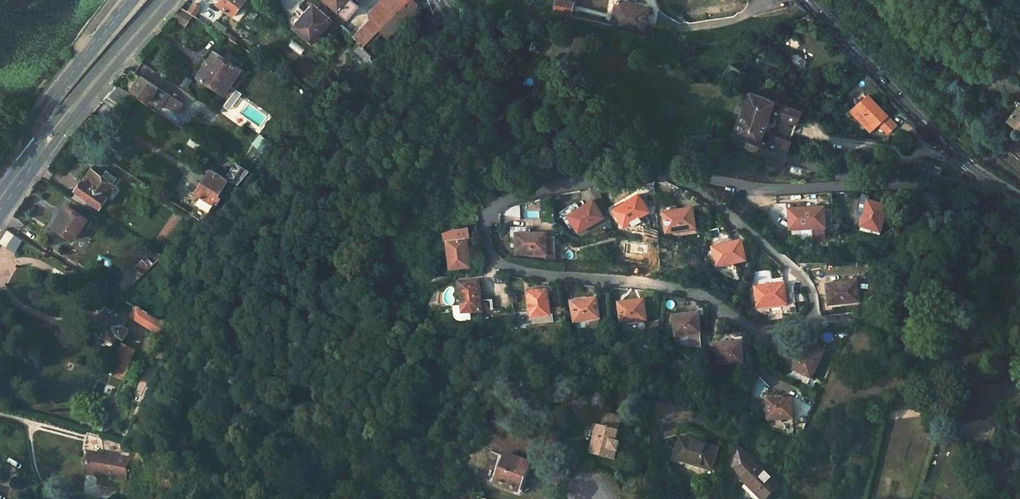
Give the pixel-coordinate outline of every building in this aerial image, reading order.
[(218,4),(233,15),(244,0),(221,0),(218,4)] [(347,18),(357,5),(350,0),(327,0),(347,18)] [(373,16),(354,37),(359,43),(363,46),(382,25),(392,14),(401,16),(411,6),(406,0),(381,0),(369,13),(373,16)] [(569,15),(571,3),(557,0),(555,0),(552,12),(569,15)] [(643,30),(648,6),(619,0),(616,0),(611,24),(643,30)] [(193,4),(189,10),(195,14),(199,8),(193,4)] [(411,6),(401,16),(406,21),(415,11),(411,6)] [(180,7),(171,18),(184,26),(192,15),(180,7)] [(313,7),(295,28),(312,43),(323,30),(327,34),(336,25),(313,7)] [(533,41),(530,48),(537,51),(540,44),(533,41)] [(363,46),(359,43),(350,52),(370,71),(375,65),(371,59),(373,56),(363,46)] [(214,53),(198,78),(225,96),(242,71),(214,53)] [(807,60),(799,55),(793,58),(792,64),(799,70),(805,67),(807,60)] [(247,75),(242,71),(225,96),(229,99),(247,75)] [(182,104),(140,76),(131,89),(149,101),(151,96),(177,112),(182,104)] [(749,92),(733,134),(788,156),(792,144),(766,134),(773,115),(799,125),(804,113),(749,92)] [(182,104),(177,112),(183,117),(190,107),(183,103),(182,104)] [(1009,119),(1019,128),(1018,128),(1016,129),(1015,130),(1015,131),(1015,133),(1015,134),(1016,135),(1017,135),(1018,136),(1019,136),(1019,135),(1019,105),(1009,119)] [(912,140),(881,111),(869,123),(872,127),(867,132),(880,145),(885,139),(888,141),(892,137),(896,140),(894,142),(902,150),(912,140)] [(872,127),(869,123),(864,129),(867,132),(872,127)] [(207,143),(203,149),(217,158),(220,152),(207,143)] [(250,171),(237,163),(228,175),(239,183),(250,171)] [(933,167),(927,164),(923,172),(930,174),(933,167)] [(98,217),(118,187),(115,186),(120,180),(106,171),(102,177),(91,169),(76,192),(78,193),(73,201),(98,217)] [(217,205),(214,203),(229,180),(213,169),(197,193),(202,196),(191,214),(201,220),(217,205)] [(637,195),(612,210),(621,226),(647,211),(637,195)] [(876,206),(877,201),(864,197),(859,215),(865,217),(869,204),(876,206)] [(592,200),(566,216),(576,231),(601,216),(592,200)] [(865,217),(862,227),(879,233),(887,209),(876,206),(869,204),(865,217)] [(69,208),(55,229),(71,241),(86,220),(69,208)] [(691,209),(662,213),(664,232),(693,229),(691,209)] [(788,211),(790,233),(824,231),(822,209),(788,211)] [(0,237),(0,243),(6,247),(15,234),(6,228),(0,237)] [(447,239),(450,267),(468,265),(465,238),(468,238),(467,228),(450,229),(451,239),(447,239)] [(544,234),(516,234),(516,254),(544,254),(544,261),(552,261),(552,237),(544,237),(544,234)] [(711,247),(715,267),(744,262),(740,242),(711,247)] [(478,310),(490,309),(489,300),(480,301),(478,281),(459,283),(463,321),(478,319),(478,310)] [(825,285),(828,304),(858,301),(855,282),(825,285)] [(754,288),(756,307),(784,304),(782,285),(754,288)] [(526,293),(529,317),(537,317),(538,322),(549,321),(548,316),(558,315),(557,308),(547,309),(546,292),(526,293)] [(570,301),(572,320),(584,319),(585,327),(597,325),(597,317),(594,298),(570,301)] [(618,304),(621,332),(646,329),(642,301),(618,304)] [(136,308),(130,318),(158,335),(164,325),(155,319),(136,308)] [(106,309),(93,334),(112,344),(116,338),(122,341),(130,327),(124,324),(125,321),(106,309)] [(672,317),(674,335),(699,333),(697,314),(672,317)] [(710,346),(711,365),(740,364),(739,344),(710,346)] [(804,344),(792,370),(789,376),(802,383),(806,376),(809,378),(821,352),(804,344)] [(114,363),(125,368),(134,352),(122,345),(114,363)] [(790,401),(766,401),(766,419),(790,419),(790,401)] [(619,415),(604,411),(602,417),(618,421),(619,415)] [(600,426),(593,424),(590,435),(592,436),(588,453),(613,459),(617,442),(614,441),(617,430),(616,430),(618,421),(602,417),(600,426)] [(718,448),(680,438),(674,459),(712,470),(718,448)] [(743,478),(764,498),(766,498),(779,485),(757,463),(737,443),(731,462),(745,476),(743,478)] [(125,478),(127,460),(101,455),(94,454),(91,472),(125,478)] [(507,456),(497,482),(517,490),(528,465),(507,456)]
